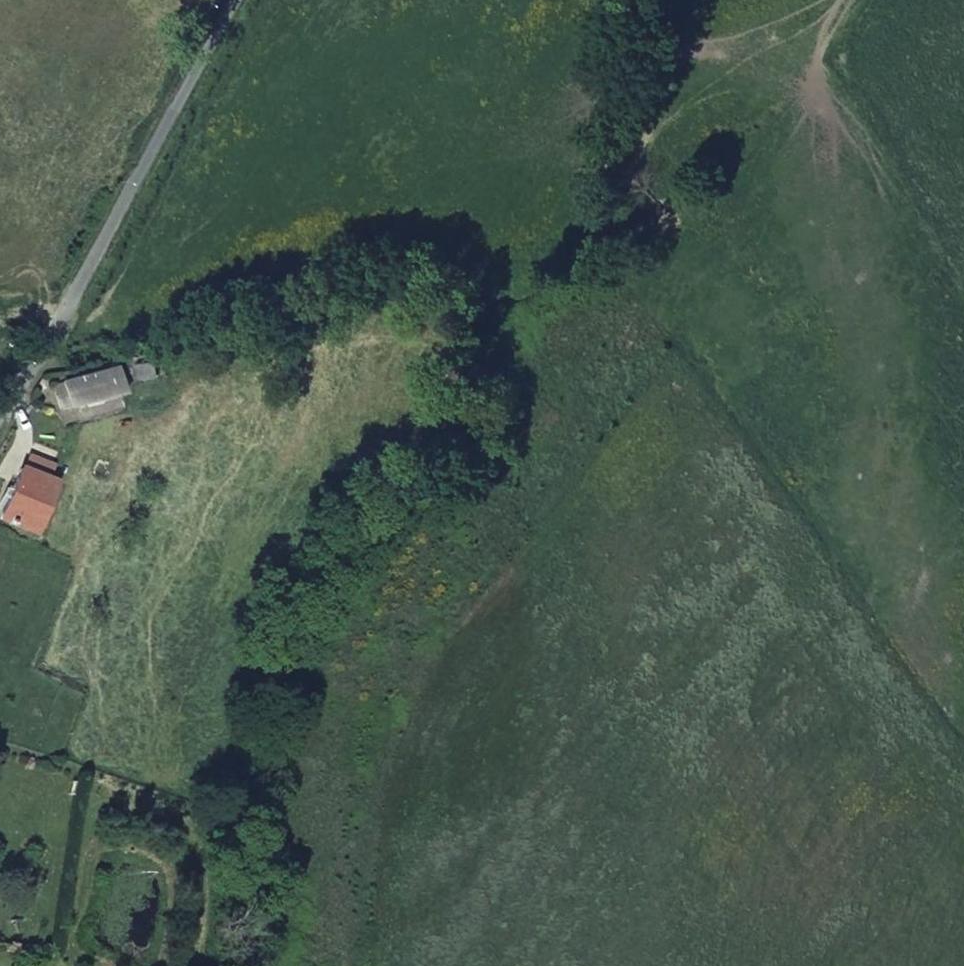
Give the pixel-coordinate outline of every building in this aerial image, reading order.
[(101,396),(87,372),(56,394),(70,414),(101,396)] [(0,507),(0,517),(29,529),(52,483),(48,481),(44,478),(49,465),(27,456),(21,468),(17,469),(0,507)]
